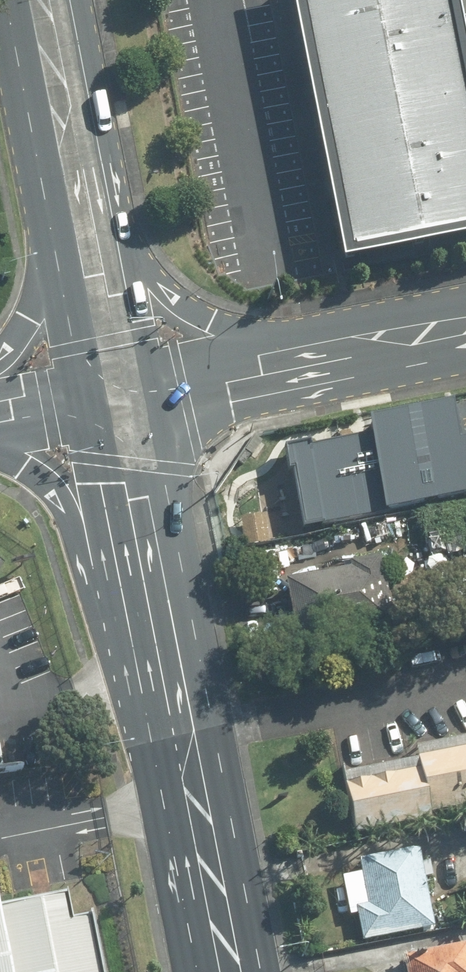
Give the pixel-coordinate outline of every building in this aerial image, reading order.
[(335,270),(465,243),(465,105),(444,0),(279,0),(335,270)] [(465,496),(465,414),(464,401),(370,419),(373,435),(288,452),(303,528),(465,496)] [(283,469),(270,464),(256,470),(251,484),(257,499),(271,504),(285,498),(290,484),(283,469)] [(363,567),(292,580),(304,642),(399,624),(386,557),(362,562),(363,567)] [(354,832),(465,811),(465,747),(342,771),(354,832)] [(422,852),(364,864),(373,907),(358,910),(366,944),(438,928),(422,852)] [(73,892),(0,907),(0,971),(90,971),(73,892)] [(409,957),(412,971),(465,971),(465,946),(409,957)]
